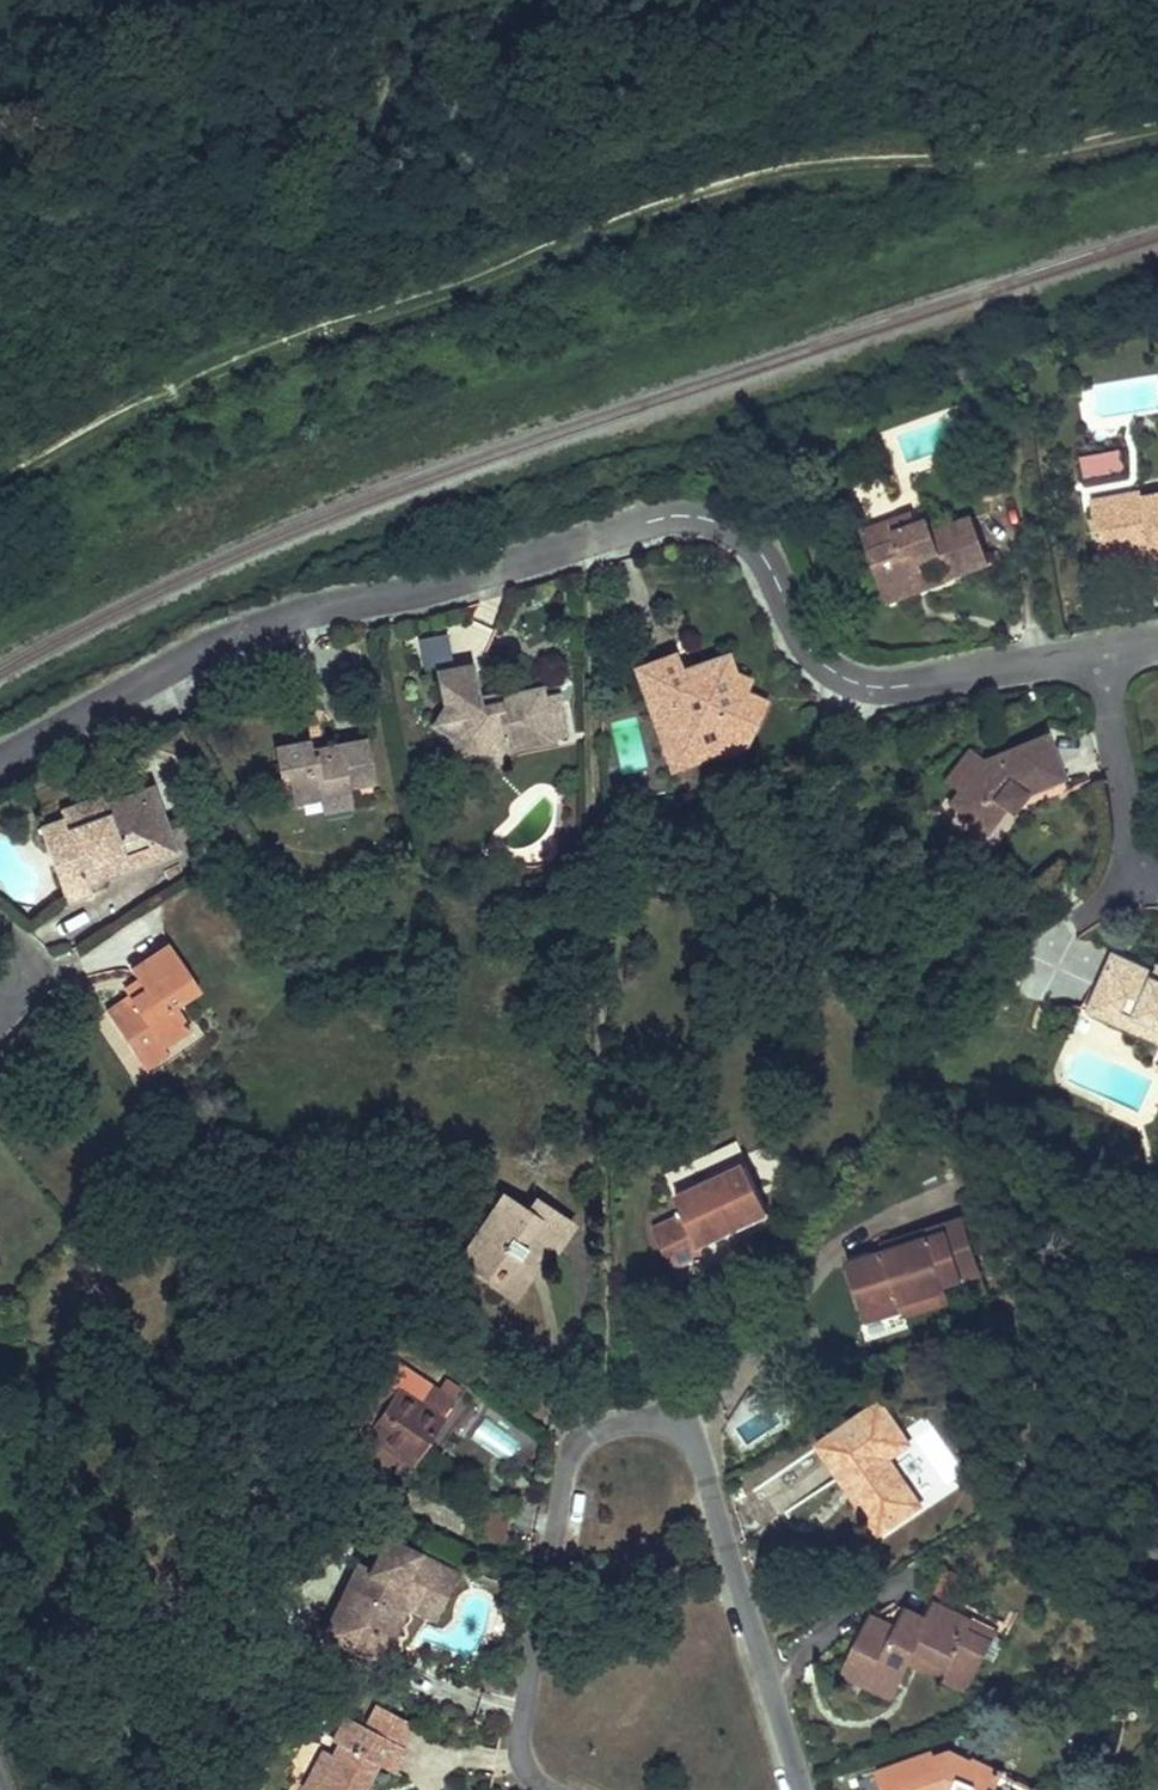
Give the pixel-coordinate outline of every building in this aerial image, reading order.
[(1122,450),(1081,457),(1085,478),(1126,470),(1122,450)] [(1144,499),(1143,492),(1117,496),(1120,508),(1093,512),(1101,556),(1153,547),(1154,555),(1155,558),(1157,558),(1157,496),(1144,499)] [(1120,508),(1117,496),(1092,501),(1093,512),(1120,508)] [(986,564),(969,518),(929,533),(916,537),(912,526),(908,515),(861,532),(889,607),(930,592),(928,585),(923,572),(940,566),(945,579),(947,585),(969,576),(967,570),(986,564)] [(929,533),(925,521),(912,526),(916,537),(929,533)] [(1154,555),(1153,547),(1101,556),(1102,565),(1154,555)] [(969,576),(988,570),(986,564),(967,570),(969,576)] [(947,585),(945,579),(928,585),(930,592),(947,585)] [(484,658),(492,634),(474,627),(465,651),(484,658)] [(450,665),(471,663),(468,631),(447,633),(450,665)] [(733,681),(726,663),(718,667),(700,674),(702,680),(696,683),(701,700),(687,704),(679,681),(673,666),(639,678),(672,763),(691,756),(708,757),(725,750),(729,760),(746,753),(764,709),(743,700),(748,688),(733,681)] [(549,747),(538,694),(491,703),(492,710),(472,714),(471,707),(464,673),(442,678),(430,680),(437,716),(445,720),(448,738),(443,745),(448,768),(473,763),(492,776),(504,756),(549,747)] [(702,680),(700,674),(679,681),(687,704),(701,700),(696,683),(702,680)] [(492,710),(491,703),(471,707),(472,714),(492,710)] [(445,720),(437,716),(425,733),(443,745),(448,738),(445,720)] [(1061,780),(1043,737),(1001,754),(974,766),(953,795),(943,808),(983,836),(1001,812),(998,809),(1011,791),(1021,797),(1061,780)] [(361,790),(353,747),(315,754),(316,762),(300,764),(298,756),(296,745),(284,748),(264,751),(269,782),(279,781),(284,810),(310,806),(338,801),(337,794),(361,790)] [(729,760),(725,750),(708,757),(691,756),(672,763),(677,780),(729,760)] [(316,762),(315,754),(298,756),(300,764),(316,762)] [(974,766),(962,757),(942,785),(953,795),(974,766)] [(1021,797),(1011,791),(998,809),(1001,812),(1008,817),(1021,797)] [(63,835),(59,826),(36,835),(60,901),(86,891),(81,877),(141,856),(136,844),(158,836),(143,795),(98,812),(101,821),(63,835)] [(78,805),(55,813),(59,826),(63,835),(101,821),(98,812),(93,799),(78,805)] [(341,817),(338,801),(310,806),(312,822),(341,817)] [(86,891),(169,861),(158,836),(136,844),(141,856),(81,877),(86,891)] [(64,912),(90,903),(86,891),(60,901),(64,912)] [(190,990),(156,946),(119,973),(125,982),(134,995),(123,1003),(120,998),(96,1017),(108,1032),(126,1056),(144,1041),(153,1052),(183,1028),(167,1006),(190,990)] [(1116,956),(1100,994),(1120,1003),(1117,1012),(1157,1031),(1157,982),(1155,980),(1157,976),(1133,964),(1116,956)] [(134,995),(125,982),(114,991),(120,998),(123,1003),(134,995)] [(1100,994),(1089,1016),(1157,1049),(1157,1031),(1117,1012),(1120,1003),(1100,994)] [(153,1052),(144,1041),(126,1056),(137,1070),(156,1056),(153,1052)] [(770,1215),(748,1167),(677,1199),(683,1218),(654,1232),(672,1269),(692,1260),(704,1254),(701,1247),(770,1215)] [(525,1211),(501,1195),(460,1259),(491,1280),(488,1285),(516,1304),(527,1288),(553,1249),(559,1254),(577,1224),(535,1197),(525,1211)] [(983,1273),(966,1216),(882,1243),(885,1251),(950,1230),(965,1279),(983,1273)] [(965,1279),(950,1230),(885,1251),(886,1254),(849,1264),(859,1295),(867,1323),(905,1311),(903,1304),(944,1290),(943,1287),(965,1279)] [(948,1304),(944,1290),(903,1304),(905,1311),(907,1317),(948,1304)] [(864,1325),(868,1337),(908,1327),(905,1314),(864,1325)] [(395,1391),(383,1383),(367,1408),(379,1417),(368,1432),(365,1437),(403,1463),(421,1434),(431,1441),(437,1433),(447,1417),(399,1386),(395,1391)] [(789,1419),(779,1402),(740,1426),(750,1442),(789,1419)] [(908,1443),(880,1404),(822,1446),(861,1504),(881,1533),(920,1506),(888,1458),(908,1443)] [(379,1417),(367,1408),(356,1423),(368,1432),(379,1417)] [(483,1422),(471,1440),(507,1463),(519,1445),(483,1422)] [(431,1441),(421,1434),(403,1463),(413,1469),(431,1441)] [(504,1537),(510,1503),(493,1500),(486,1534),(504,1537)] [(457,1567),(391,1532),(375,1564),(358,1556),(346,1580),(355,1585),(332,1630),(362,1645),(373,1625),(380,1629),(410,1574),(444,1591),(450,1581),(457,1567)] [(949,1608),(963,1581),(947,1572),(933,1599),(949,1608)] [(444,1591),(410,1574),(380,1629),(373,1625),(362,1645),(379,1653),(413,1593),(437,1605),(444,1591)] [(355,1585),(346,1580),(322,1625),(332,1630),(355,1585)] [(1010,1626),(956,1600),(950,1611),(937,1606),(928,1621),(909,1612),(899,1631),(874,1618),(847,1675),(876,1689),(891,1697),(908,1665),(916,1650),(928,1656),(925,1662),(970,1683),(980,1663),(983,1655),(994,1660),(1010,1626)] [(928,1656),(916,1650),(908,1665),(966,1691),(970,1683),(925,1662),(928,1656)] [(994,1660),(983,1655),(980,1663),(990,1668),(994,1660)] [(401,1746),(413,1725),(377,1705),(366,1727),(401,1746)] [(378,1764),(394,1772),(401,1758),(406,1749),(401,1746),(366,1727),(345,1716),(331,1740),(340,1745),(334,1756),(316,1789),(365,1789),(378,1764)] [(334,1756),(321,1749),(300,1787),(306,1789),(316,1789),(334,1756)] [(1003,1776),(974,1762),(973,1765),(952,1755),(936,1760),(935,1756),(881,1776),(886,1789),(996,1789),(1003,1776)] [(1003,1776),(996,1789),(1035,1789),(1003,1776)]
